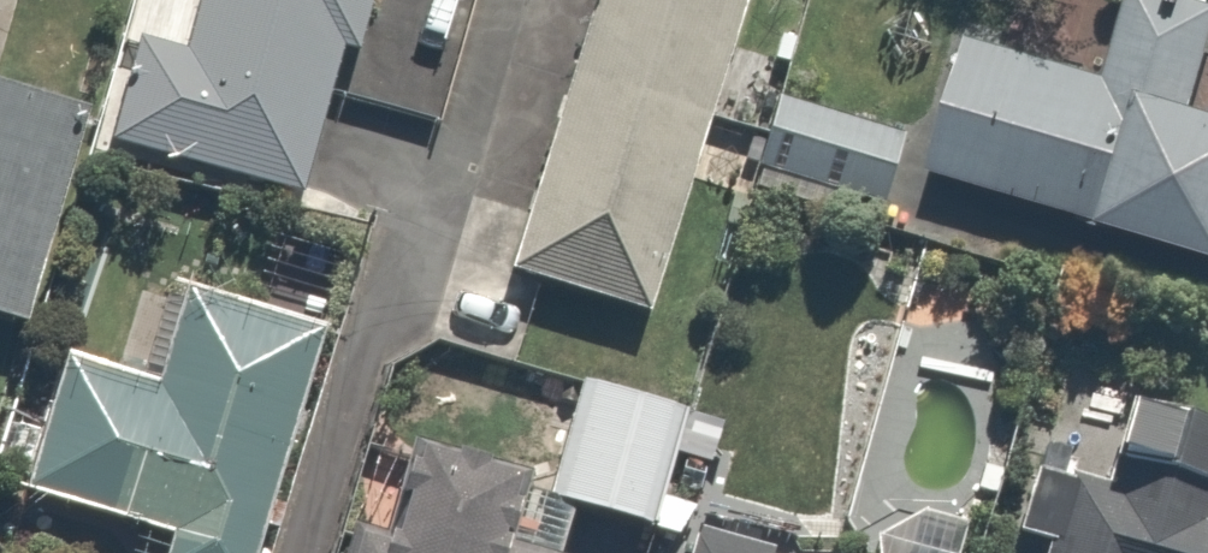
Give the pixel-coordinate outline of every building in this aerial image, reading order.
[(287,190),(320,72),(335,77),(356,0),(177,0),(164,47),(124,36),(96,138),(287,190)] [(728,0),(579,0),(501,274),(639,313),(728,0)] [(1179,100),(1207,4),(1194,0),(1107,0),(1086,74),(939,31),(900,164),(1207,252),(1207,109),(1179,100)] [(3,317),(62,111),(0,93),(0,316),(3,317)] [(891,129),(763,94),(739,180),(867,215),(891,129)] [(303,322),(155,283),(131,372),(55,352),(17,496),(153,531),(147,552),(242,552),(303,322)] [(680,403),(566,373),(534,495),(648,525),(680,403)] [(1193,516),(1207,458),(1207,440),(1096,411),(1077,483),(1025,469),(1005,547),(1023,552),(1207,552),(1207,520),(1193,516)] [(531,488),(379,453),(356,552),(516,552),(531,488)] [(692,521),(682,552),(794,552),(692,521)]
